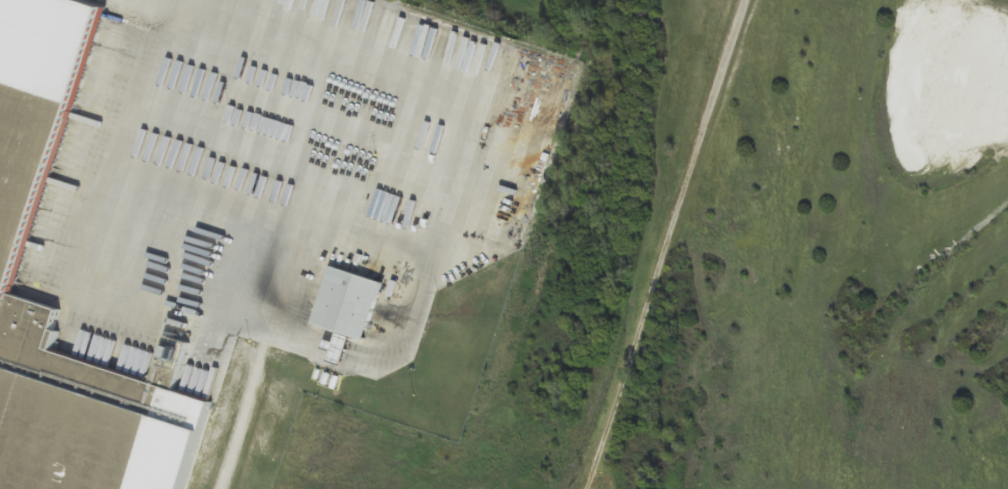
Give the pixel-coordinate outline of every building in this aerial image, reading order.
[(166,383),(55,354),(62,330),(57,329),(63,308),(17,296),(120,5),(105,0),(0,0),(0,488),(138,488),(166,383)] [(381,282),(329,267),(312,326),(364,341),(381,282)] [(183,373),(192,342),(171,336),(162,367),(183,373)]
